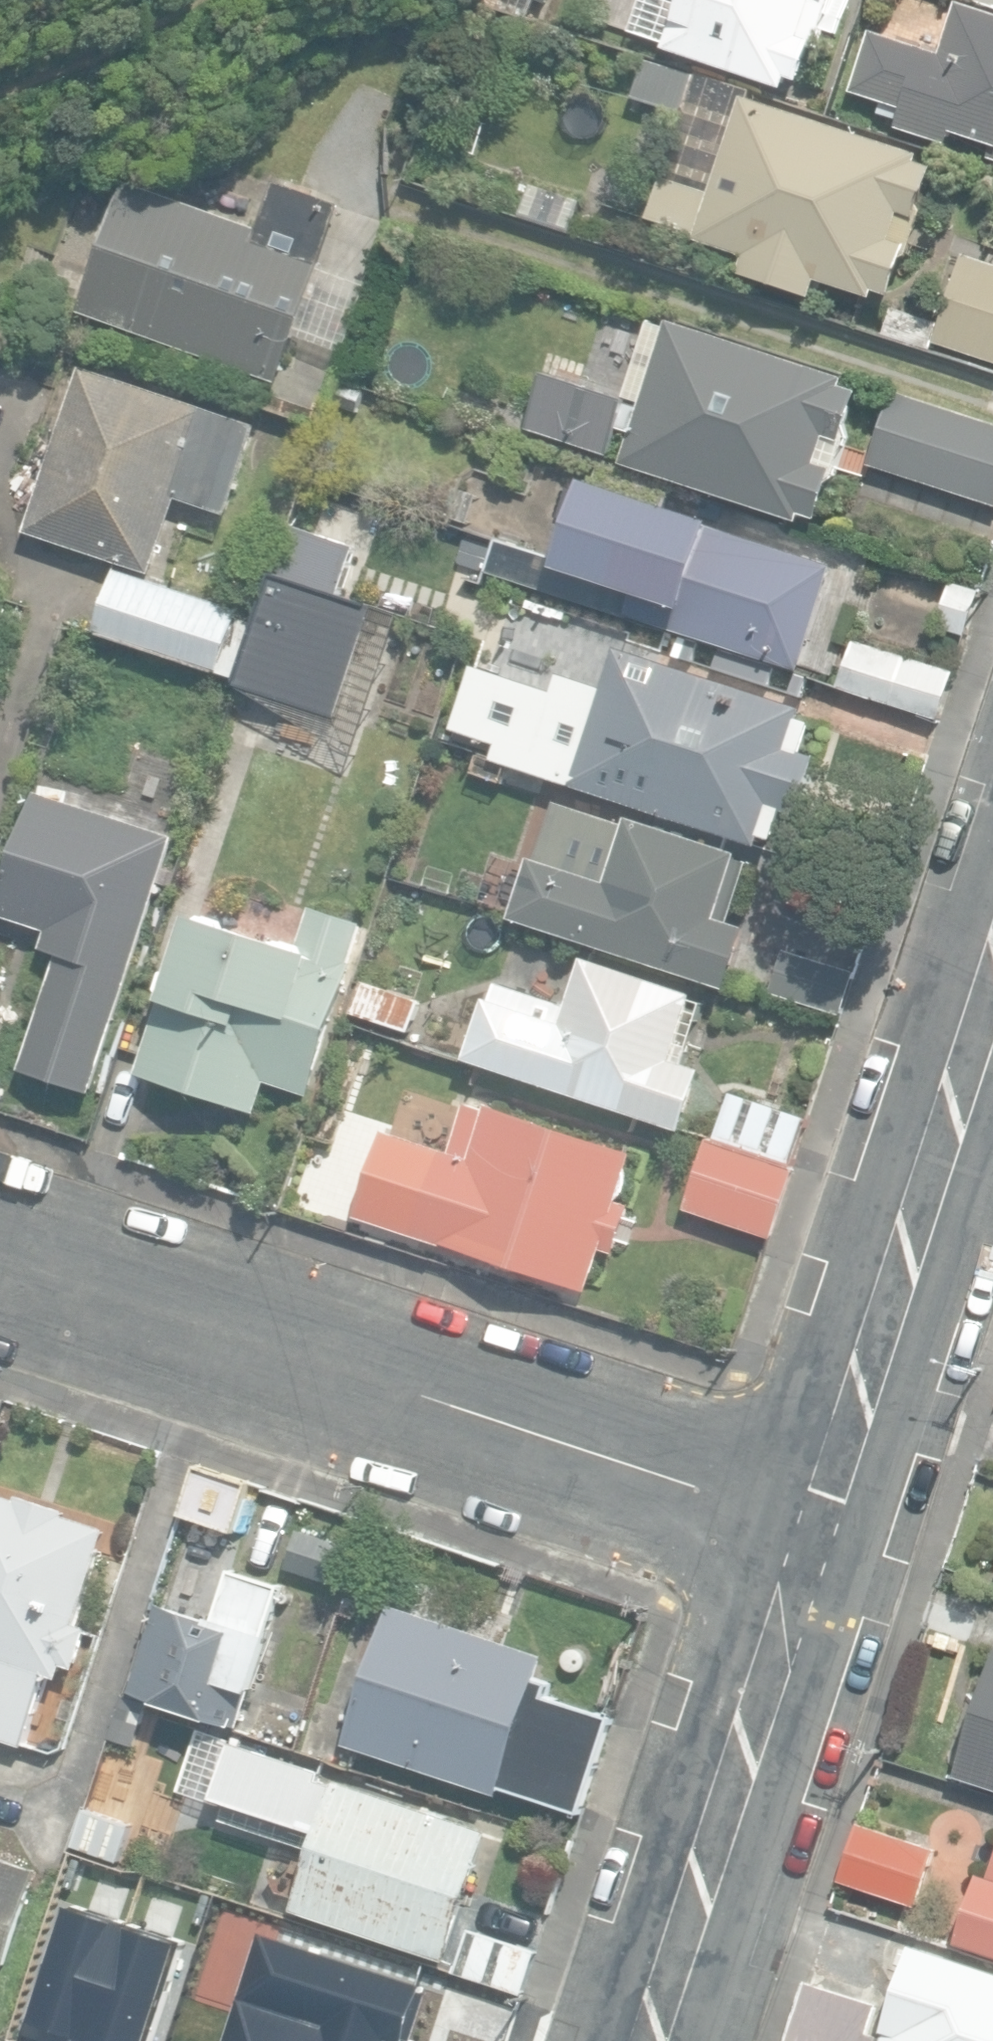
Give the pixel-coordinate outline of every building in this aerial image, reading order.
[(791,91),(794,81),(805,84),(832,0),(687,0),(670,52),(791,91)] [(960,4),(945,55),(875,33),(857,94),(905,110),(901,128),(952,146),(958,132),(992,144),(992,14),(960,4)] [(629,90),(682,106),(692,74),(640,58),(629,90)] [(824,281),(879,300),(882,291),(898,297),(941,170),(924,164),(927,156),(753,97),(755,92),(701,74),(651,221),(751,255),(744,275),(817,299),(824,281)] [(81,312),(284,383),(300,339),(349,356),(381,267),(331,249),(345,208),(277,184),(261,230),(126,183),(81,312)] [(520,216),(572,230),(580,201),(528,186),(520,216)] [(992,362),(992,265),(965,256),(936,344),(992,362)] [(859,325),(932,347),(939,325),(865,303),(859,325)] [(549,440),(803,523),(805,516),(820,521),(862,391),(846,386),(848,379),(671,321),(645,401),(570,376),(549,440)] [(414,394),(448,404),(459,374),(423,364),(414,394)] [(27,532),(153,574),(178,499),(229,516),(259,426),(82,368),(55,448),(35,441),(27,465),(47,471),(27,532)] [(335,407),(359,415),(367,393),(343,384),(335,407)] [(992,506),(992,426),(892,391),(868,463),(992,506)] [(630,617),(803,672),(814,638),(832,644),(846,600),(832,596),(841,569),(590,488),(565,564),(498,542),(487,576),(628,621),(630,617)] [(279,569),(344,591),(359,547),(295,524),(279,569)] [(98,632),(222,673),(236,630),(243,610),(119,570),(98,632)] [(301,705),(369,725),(398,641),(367,630),(374,607),(280,575),(241,685),(301,705)] [(940,627),(970,638),(985,594),(955,584),(940,627)] [(222,673),(238,678),(252,635),(236,630),(222,673)] [(837,696),(940,728),(958,670),(855,638),(837,696)] [(527,771),(761,849),(766,836),(778,841),(788,809),(805,814),(825,756),(806,750),(815,723),(803,719),(806,708),(620,646),(606,686),(561,671),(527,771)] [(220,747),(281,768),(301,705),(241,685),(220,747)] [(98,1083),(178,837),(37,792),(0,907),(0,914),(51,930),(44,950),(61,955),(27,1060),(98,1083)] [(626,824),(554,801),(533,866),(496,854),(481,899),(515,911),(513,918),(729,989),(750,926),(732,921),(751,863),(740,859),(742,854),(629,817),(626,824)] [(140,1074),(258,1112),(268,1082),(313,1096),(355,964),(348,962),(360,924),(317,910),(305,947),(192,911),(140,1074)] [(773,994),(843,1015),(856,973),(786,952),(773,994)] [(488,996),(467,1058),(688,1132),(709,1072),(686,1065),(692,1047),(679,1043),(696,992),(589,956),(572,1006),(504,983),(499,999),(488,996)] [(352,1012),(412,1032),(422,1002),(362,981),(352,1012)] [(716,1137),(794,1161),(808,1118),(731,1093),(716,1137)] [(356,1218),(590,1291),(603,1250),(614,1254),(631,1201),(624,1199),(638,1154),(469,1101),(453,1150),(385,1128),(356,1218)] [(686,1211),(775,1239),(799,1163),(794,1161),(716,1137),(711,1135),(686,1211)] [(187,1515),(241,1533),(257,1486),(203,1468),(187,1515)] [(25,1735),(49,1663),(61,1667),(66,1653),(78,1657),(91,1617),(78,1612),(109,1518),(0,1482),(0,1727),(25,1735)] [(338,1585),(350,1546),(298,1529),(285,1569),(338,1585)] [(215,1621),(265,1637),(282,1586),(233,1570),(215,1621)] [(351,1744),(505,1794),(549,1656),(395,1606),(375,1667),(361,1662),(353,1688),(368,1692),(351,1744)] [(137,1691),(238,1724),(264,1641),(164,1608),(137,1691)] [(992,1787),(992,1662),(956,1775),(992,1787)] [(584,1813),(616,1715),(546,1697),(551,1684),(544,1681),(509,1788),(584,1813)] [(141,1735),(151,1702),(124,1693),(114,1727),(141,1735)] [(293,1913),(448,1964),(492,1833),(326,1778),(329,1770),(234,1738),(214,1798),(228,1803),(223,1818),(314,1849),(293,1913)] [(75,1846),(124,1862),(136,1823),(89,1807),(75,1846)] [(839,1881),(917,1907),(937,1849),(859,1823),(839,1881)] [(63,1893),(84,1900),(95,1862),(74,1856),(63,1893)] [(7,1972),(40,1870),(0,1857),(0,1969),(7,1972)] [(980,1871),(956,1943),(992,1956),(992,1876),(980,1871)] [(428,1985),(232,1922),(236,1911),(216,1904),(195,1965),(194,1986),(243,2002),(230,2040),(410,2040),(428,1985)] [(455,1971),(523,1994),(539,1949),(471,1926),(455,1971)] [(903,1941),(892,1973),(907,1978),(887,2040),(992,2040),(992,1971),(903,1941)] [(879,2036),(868,2033),(878,2003),(808,1981),(788,2040),(877,2040),(879,2036)]
